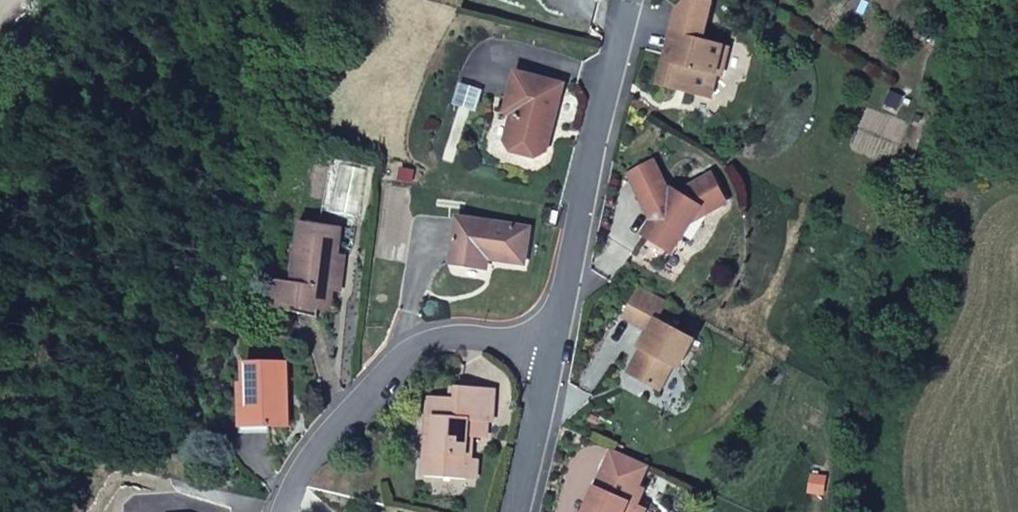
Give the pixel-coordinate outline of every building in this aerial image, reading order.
[(659,84),(711,97),(717,74),(722,75),(729,48),(703,41),(712,3),(702,0),(687,0),(678,10),(659,84)] [(515,73),(506,112),(514,114),(507,141),(512,152),(537,158),(547,152),(564,85),(515,73)] [(727,202),(712,175),(678,193),(673,189),(670,193),(653,161),(629,174),(652,221),(644,235),(673,252),(701,208),(708,212),(727,202)] [(530,229),(459,218),(452,263),(487,268),(488,258),(525,263),(530,229)] [(292,285),(332,290),(337,253),(340,229),(300,223),(292,285)] [(337,253),(332,290),(342,292),(347,254),(337,253)] [(669,301),(640,286),(624,317),(652,332),(629,374),(661,391),(674,366),(681,369),(696,340),(659,320),(669,301)] [(288,423),(287,361),(247,362),(248,424),(288,423)] [(425,472),(471,476),(473,458),(474,447),(469,446),(470,434),(476,434),(488,435),(489,419),(494,420),(497,387),(461,384),(460,395),(432,392),(430,413),(438,414),(434,451),(426,450),(425,472)] [(430,413),(426,450),(434,451),(438,414),(430,413)] [(473,458),(471,476),(479,477),(481,458),(473,458)] [(603,472),(586,511),(645,511),(646,509),(638,506),(645,490),(603,472)]
